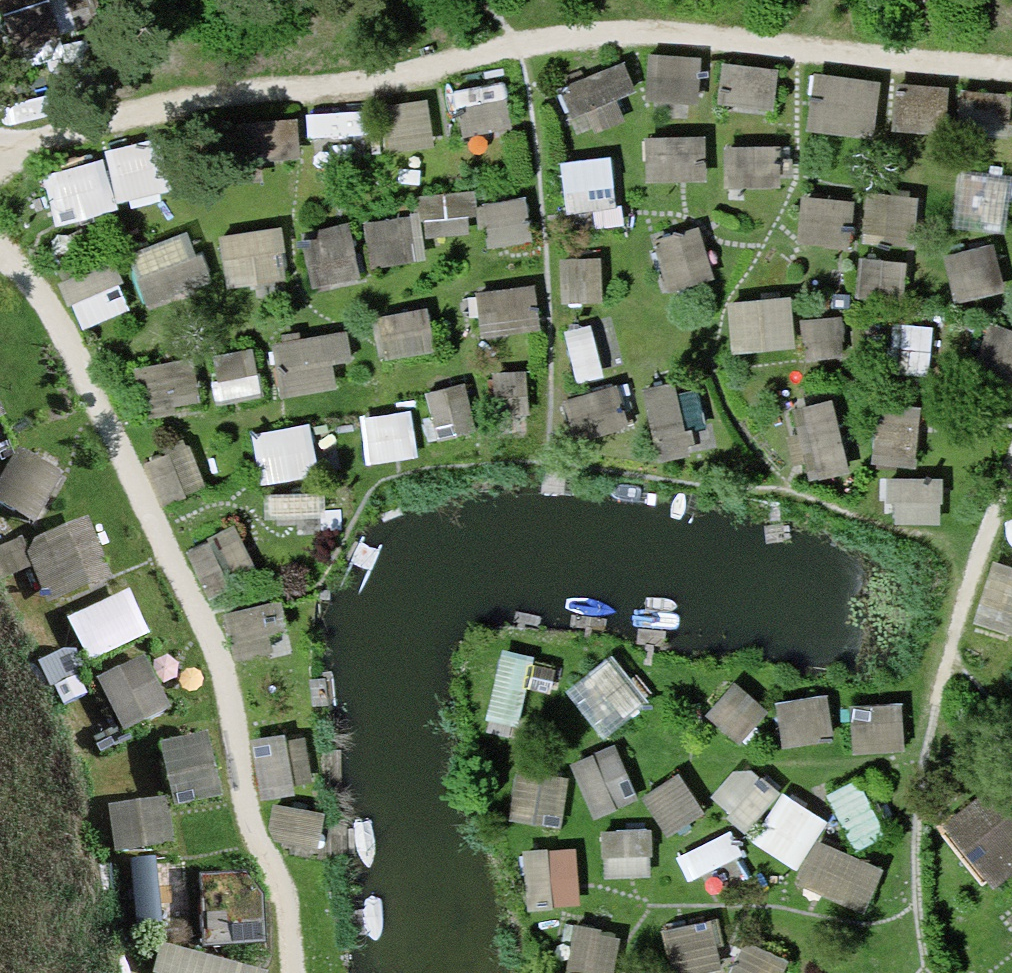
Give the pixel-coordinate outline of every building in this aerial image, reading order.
[(45,0),(2,0),(17,44),(55,32),(45,0)] [(637,54),(573,68),(579,100),(643,85),(637,54)] [(735,94),(782,100),(787,60),(740,54),(735,94)] [(817,117),(886,123),(891,69),(823,62),(817,117)] [(956,117),(958,74),(907,73),(906,115),(956,117)] [(475,123),(519,113),(511,79),(467,89),(475,123)] [(656,170),(716,169),(715,124),(655,126),(656,170)] [(169,133),(50,155),(60,207),(178,185),(169,133)] [(570,148),(576,206),(628,201),(623,143),(570,148)] [(966,215),(1011,215),(1011,164),(966,164),(966,215)] [(878,179),(870,227),(922,235),(930,187),(878,179)] [(810,185),(809,234),(866,235),(867,186),(810,185)] [(491,194),(499,234),(542,226),(535,186),(491,194)] [(369,254),(426,253),(425,205),(368,205),(369,254)] [(238,277),(296,264),(284,212),(226,225),(238,277)] [(361,213),(312,218),(318,276),(367,272),(361,213)] [(675,272),(722,261),(711,215),(664,226),(675,272)] [(197,218),(138,243),(160,296),(219,271),(197,218)] [(957,239),(962,286),(1011,281),(1006,234),(957,239)] [(571,246),(572,288),(611,287),(610,245),(571,246)] [(88,316),(139,298),(123,253),(72,271),(88,316)] [(739,289),(742,341),(805,338),(802,285),(739,289)] [(397,340),(439,337),(436,301),(394,304),(397,340)] [(283,326),(285,381),(356,379),(354,324),(283,326)] [(266,351),(227,350),(226,383),(265,384),(266,351)] [(630,370),(573,387),(586,429),(643,412),(630,370)] [(721,438),(712,372),(658,380),(667,445),(721,438)] [(846,388),(806,395),(820,467),(859,460),(846,388)] [(376,450),(427,446),(422,399),(372,404),(376,450)] [(261,422),(273,472),(331,458),(319,408),(261,422)] [(31,438),(1,490),(43,514),(73,462),(31,438)] [(34,535),(58,595),(123,569),(99,509),(34,535)] [(1002,548),(984,611),(1011,619),(1011,551),(1002,548)] [(78,603),(94,650),(159,628),(143,581),(78,603)] [(623,644),(577,677),(613,726),(659,692),(623,644)] [(134,723),(182,701),(158,646),(109,668),(134,723)] [(867,737),(915,731),(910,691),(862,697),(867,737)] [(171,735),(187,802),(239,790),(223,722),(171,735)] [(620,734),(581,752),(604,800),(643,781),(620,734)] [(528,757),(519,805),(567,813),(575,766),(528,757)] [(675,819),(710,798),(689,762),(653,784),(675,819)] [(792,777),(760,826),(807,856),(838,807),(792,777)] [(1011,849),(1011,804),(999,788),(960,819),(988,854),(1005,841),(1011,849)] [(182,791),(121,794),(123,842),(184,839),(182,791)] [(697,862),(746,845),(738,825),(690,842),(697,862)] [(868,895),(888,860),(834,829),(814,864),(868,895)] [(534,836),(536,893),(587,892),(585,835),(534,836)] [(245,946),(241,883),(211,885),(214,948),(245,946)] [(725,908),(675,919),(686,968),(735,957),(725,908)] [(620,972),(628,918),(583,912),(576,966),(620,972)] [(794,948),(751,933),(737,972),(786,972),(794,948)]
